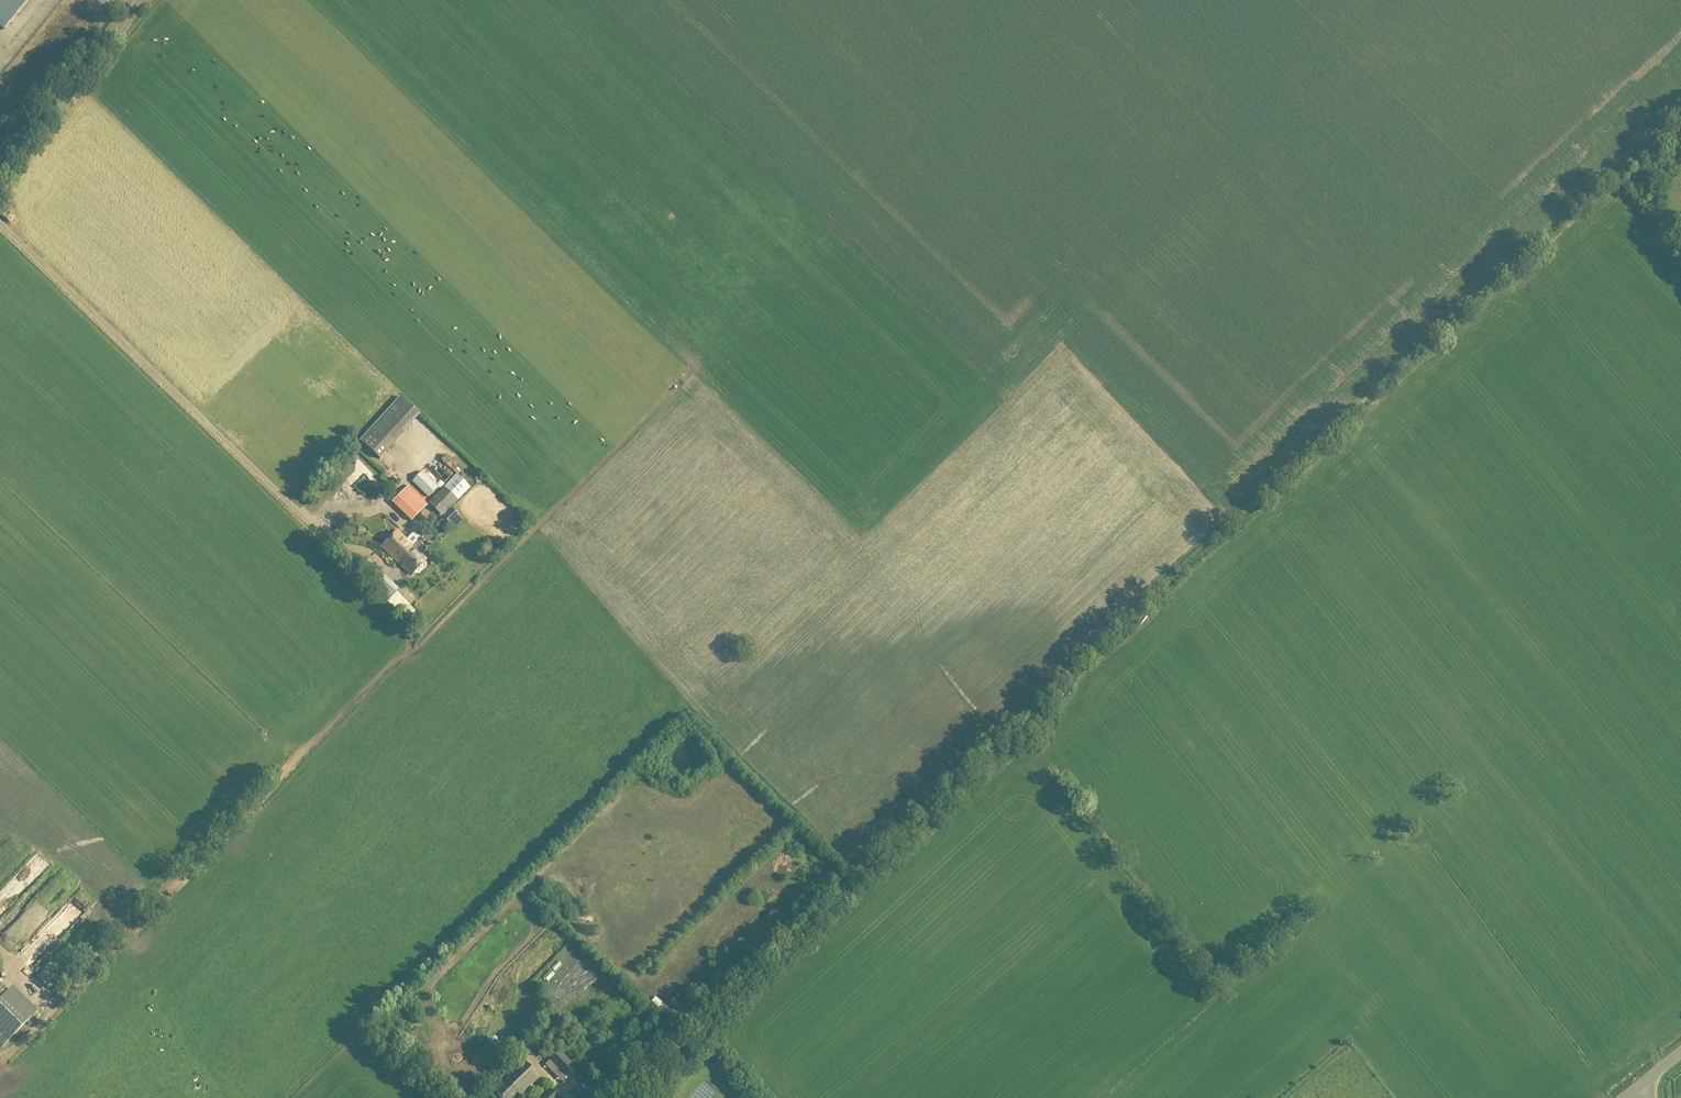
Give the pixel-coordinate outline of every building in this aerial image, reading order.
[(3,29),(28,0),(0,0),(0,26),(3,29)] [(3,217),(9,223),(14,218),(7,212),(3,217)] [(387,451),(367,433),(359,442),(378,460),(387,451)] [(411,482),(427,498),(437,488),(421,472),(411,482)] [(455,475),(427,504),(441,517),(469,488),(455,475)] [(391,503),(411,522),(426,507),(419,500),(421,498),(408,485),(391,503)] [(449,525),(451,524),(457,517),(458,516),(451,509),(442,518),(449,525)] [(361,537),(367,531),(361,525),(355,531),(361,537)] [(396,562),(411,546),(397,532),(381,547),(396,562)] [(412,546),(411,546),(396,562),(410,576),(426,560),(419,554),(424,549),(416,542),(412,546)] [(367,560),(358,570),(387,599),(397,590),(367,560)] [(13,887),(8,899),(18,903),(23,891),(13,887)] [(1,1047),(31,1016),(0,985),(0,1046),(1,1047)] [(592,996),(588,999),(594,1006),(598,1003),(592,996)] [(570,1063),(560,1052),(560,1051),(550,1061),(564,1076),(574,1067),(570,1063)] [(503,1085),(500,1082),(492,1089),(496,1092),(494,1093),(499,1097),(512,1097),(517,1093),(519,1095),(538,1077),(522,1061),(504,1079),(506,1082),(503,1085)] [(540,1097),(558,1097),(549,1089),(540,1097)]
